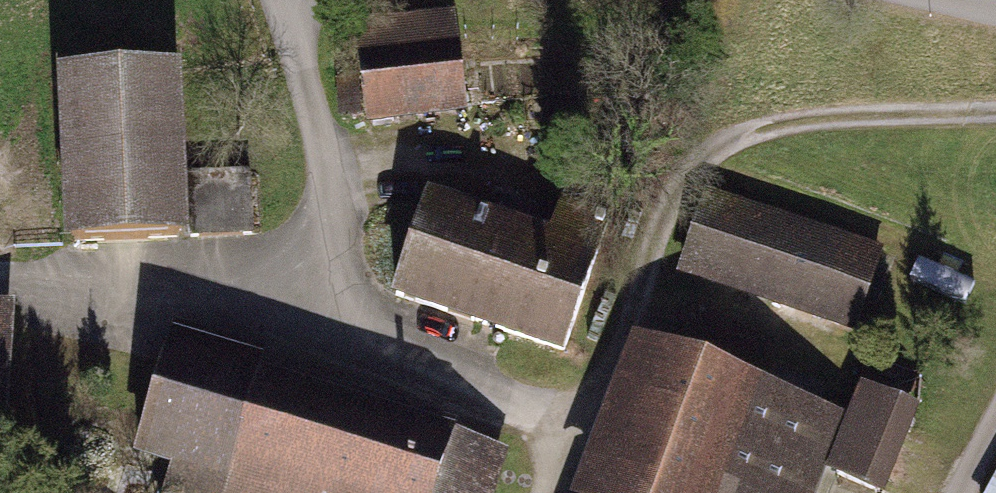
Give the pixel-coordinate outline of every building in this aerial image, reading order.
[(453,11),(356,23),(367,116),(464,105),(453,11)] [(168,81),(71,85),(77,241),(175,237),(168,81)] [(248,174),(187,177),(190,238),(251,234),(248,174)] [(498,231),(425,206),(395,294),(564,351),(615,198),(569,183),(546,250),(497,234),(498,231)] [(878,261),(704,204),(683,266),(857,324),(878,261)] [(170,352),(140,449),(178,460),(168,492),(483,492),(496,451),(170,352)] [(663,354),(612,492),(786,492),(817,411),(663,354)] [(911,408),(870,392),(836,476),(877,492),(911,408)]
